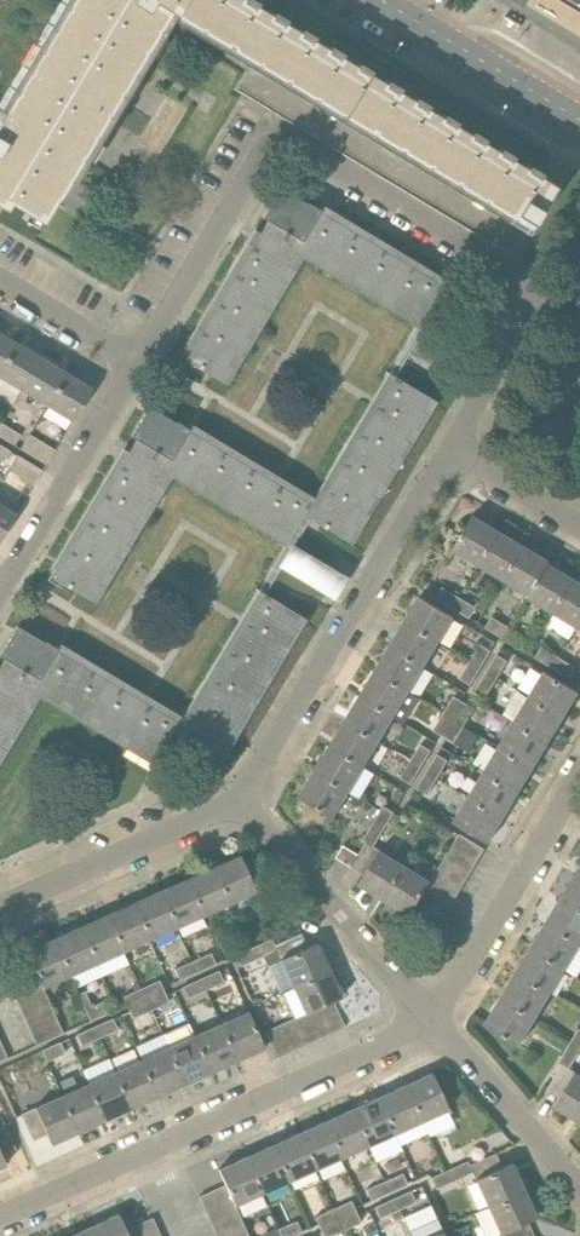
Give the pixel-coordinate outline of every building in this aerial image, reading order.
[(135,77),(173,14),(530,228),(555,186),(245,0),(62,0),(0,103),(0,110),(1,111),(0,114),(0,207),(4,209),(8,203),(41,222),(54,201),(59,203),(135,77)] [(203,328),(185,360),(227,385),(246,354),(265,322),(284,290),(291,279),(303,258),(331,276),(360,293),(388,310),(416,327),(442,285),(414,268),(385,251),(357,234),(328,216),(320,212),(321,211),(307,202),(306,203),(280,187),(262,217),(268,221),(261,233),(241,265),(222,296),(203,328)] [(17,344),(0,334),(0,371),(17,344)] [(22,392),(42,359),(17,344),(0,371),(0,379),(22,392)] [(22,392),(46,406),(67,374),(42,359),(22,392)] [(46,406),(72,422),(92,389),(67,374),(46,406)] [(368,517),(385,488),(402,460),(419,431),(436,403),(394,377),(377,406),(360,434),(343,463),(326,491),(309,520),(321,527),(351,545),(368,517)] [(290,537),(291,538),(303,517),(310,504),(282,487),(253,470),(225,453),(196,436),(148,407),(130,437),(136,440),(128,453),(109,484),(90,516),(71,548),(52,579),(53,580),(95,605),(114,573),(133,542),(152,510),(171,478),(199,495),(228,512),(256,529),(284,546),(290,537)] [(20,435),(2,424),(0,428),(0,437),(14,445),(20,435)] [(21,450),(46,465),(55,450),(30,435),(21,450)] [(11,452),(0,446),(0,460),(4,462),(11,452)] [(8,470),(33,486),(42,471),(17,456),(8,470)] [(16,515),(0,505),(0,542),(16,515)] [(453,550),(479,566),(499,531),(474,516),(453,550)] [(479,566),(504,581),(525,546),(499,531),(479,566)] [(529,596),(549,563),(550,561),(525,546),(504,581),(529,596)] [(280,567),(291,573),(326,594),(338,574),(325,567),(292,547),(291,550),(280,567)] [(528,598),(553,613),(574,578),(549,563),(529,596),(528,598)] [(577,627),(579,623),(579,582),(574,578),(553,613),(577,627)] [(436,598),(453,608),(459,598),(442,588),(436,598)] [(178,736),(179,736),(221,761),(238,733),(255,704),(272,677),(289,647),(291,645),(306,619),(264,593),(247,622),(230,650),(213,679),(196,707),(178,736)] [(405,622),(439,642),(454,617),(420,597),(405,622)] [(453,608),(470,619),(477,608),(459,598),(453,608)] [(486,628),(503,639),(509,628),(492,618),(486,628)] [(424,668),(439,642),(405,622),(390,647),(424,668)] [(39,697),(68,714),(97,731),(125,748),(154,765),(179,723),(151,706),(122,689),(93,672),(65,655),(17,626),(0,653),(0,657),(4,659),(0,667),(0,763),(2,759),(21,728),(39,697)] [(503,639),(520,649),(526,638),(509,628),(503,639)] [(471,662),(481,668),(491,652),(481,645),(471,662)] [(409,693),(424,668),(390,647),(375,672),(409,693)] [(536,659),(553,669),(559,658),(542,648),(536,659)] [(487,672),(498,678),(508,661),(497,655),(487,672)] [(553,669),(570,679),(577,668),(559,658),(553,669)] [(461,679),(471,685),(481,668),(471,662),(461,679)] [(529,697),(564,718),(579,693),(544,671),(529,697)] [(394,718),(409,693),(375,672),(360,697),(394,718)] [(477,689),(488,695),(498,678),(487,672),(477,689)] [(564,718),(529,697),(520,691),(505,717),(514,722),(549,743),(564,718)] [(379,743),(394,718),(360,697),(344,722),(379,743)] [(444,714),(454,720),(464,703),(453,698),(444,714)] [(474,710),(464,703),(454,720),(464,726),(474,710)] [(434,731),(445,737),(454,720),(444,714),(434,731)] [(454,720),(445,737),(455,743),(464,726),(454,720)] [(364,768),(379,743),(344,722),(329,747),(364,768)] [(499,747),(534,768),(549,743),(514,722),(499,747)] [(411,762),(421,768),(432,751),(421,745),(411,762)] [(314,773),(349,793),(364,768),(329,747),(314,773)] [(484,772),(519,793),(534,768),(499,747),(484,772)] [(427,772),(438,778),(448,761),(437,755),(427,772)] [(401,779),(411,785),(421,768),(411,762),(401,779)] [(417,789),(428,795),(438,778),(427,772),(417,789)] [(469,798),(504,818),(519,793),(484,772),(469,798)] [(349,793),(314,773),(299,798),(334,818),(349,793)] [(454,823),(489,843),(504,818),(469,798),(454,823)] [(374,824),(384,830),(394,813),(384,807),(374,824)] [(367,843),(374,847),(384,830),(374,824),(364,841),(367,843)] [(452,848),(477,862),(484,849),(460,835),(452,848)] [(406,866),(374,847),(367,843),(360,856),(352,868),(365,876),(359,885),(385,900),(406,866)] [(352,868),(360,856),(344,846),(337,859),(352,868)] [(469,875),(477,862),(452,848),(445,860),(469,875)] [(261,904),(257,892),(240,856),(213,868),(231,904),(232,903),(237,915),(261,904)] [(461,888),(469,875),(445,860),(437,873),(461,888)] [(406,866),(385,900),(411,916),(421,898),(431,881),(406,866)] [(203,916),(231,904),(213,868),(187,880),(203,916)] [(454,900),(461,888),(437,873),(432,882),(429,886),(454,900)] [(579,911),(579,877),(576,874),(561,899),(579,911)] [(176,928),(203,916),(187,880),(160,892),(176,928)] [(446,913),(454,900),(429,886),(421,898),(446,913)] [(150,940),(176,928),(160,892),(133,904),(150,940)] [(579,945),(579,944),(579,911),(561,899),(546,924),(579,945)] [(123,952),(150,940),(133,904),(106,916),(123,952)] [(96,964),(123,952),(106,916),(80,928),(96,964)] [(531,949),(565,970),(579,945),(546,924),(531,949)] [(69,976),(96,964),(80,928),(53,940),(69,976)] [(274,947),(276,951),(280,960),(293,988),(330,971),(317,944),(307,948),(301,934),(276,945),(274,947)] [(252,948),(257,960),(276,951),(274,947),(276,945),(273,939),(260,945),(252,948)] [(43,988),(69,976),(53,940),(26,952),(33,966),(39,979),(43,988)] [(251,949),(235,956),(232,957),(237,969),(257,960),(252,948),(251,949)] [(516,974),(550,995),(565,970),(531,949),(516,974)] [(198,973),(217,965),(211,953),(193,962),(198,973)] [(180,981),(198,973),(193,962),(175,970),(180,981)] [(12,991),(39,979),(33,966),(6,978),(12,991)] [(207,990),(224,983),(220,971),(202,979),(207,990)] [(320,1008),(333,1002),(342,998),(330,971),(293,988),(283,992),(295,1019),(306,1014),(320,1008)] [(501,999),(535,1020),(550,995),(516,974),(501,999)] [(18,1005),(45,993),(43,988),(39,979),(12,991),(18,1005)] [(188,999),(207,990),(202,979),(182,987),(188,999)] [(146,1000),(164,992),(160,981),(141,989),(146,1000)] [(128,1008),(146,1000),(141,989),(124,997),(128,1008)] [(90,1022),(109,1013),(104,1002),(92,1007),(85,992),(78,995),(90,1022)] [(151,1011),(170,1003),(164,992),(146,1000),(151,1011)] [(24,1019),(51,1007),(45,993),(18,1005),(24,1019)] [(486,1024),(520,1045),(535,1020),(501,999),(486,1024)] [(134,1019),(151,1011),(146,1000),(128,1008),(134,1019)] [(331,1034),(345,1028),(333,1002),(320,1008),(331,1034)] [(31,1032),(57,1020),(51,1007),(24,1019),(31,1032)] [(318,1040),(331,1034),(320,1008),(306,1014),(318,1040)] [(222,1024),(239,1060),(265,1048),(249,1012),(222,1024)] [(304,1046),(318,1040),(306,1014),(295,1019),(293,1020),(304,1046)] [(100,1038),(119,1030),(113,1019),(95,1027),(100,1038)] [(31,1032),(37,1046),(63,1033),(57,1020),(31,1032)] [(291,1053),(304,1046),(293,1020),(279,1026),(291,1053)] [(212,1072),(239,1060),(222,1024),(196,1036),(212,1072)] [(277,1059),(291,1053),(279,1026),(266,1033),(277,1059)] [(82,1047),(100,1038),(95,1027),(77,1036),(82,1047)] [(579,1029),(569,1046),(579,1052),(579,1029)] [(185,1085),(212,1072),(196,1036),(169,1048),(185,1085)] [(47,1063),(66,1054),(60,1042),(42,1051),(47,1063)] [(579,1052),(569,1046),(559,1063),(562,1065),(569,1070),(579,1052)] [(158,1097),(185,1085),(169,1048),(142,1060),(158,1097)] [(132,1109),(158,1097),(142,1060),(115,1072),(132,1109)] [(569,1070),(562,1065),(548,1090),(561,1097),(556,1107),(579,1122),(579,1076),(569,1070)] [(105,1121),(132,1109),(115,1072),(89,1085),(105,1121)] [(422,1121),(449,1109),(432,1073),(406,1085),(422,1121)] [(78,1133),(105,1121),(89,1085),(62,1097),(78,1133)] [(395,1134),(422,1121),(406,1085),(379,1097),(395,1134)] [(52,1145),(78,1133),(62,1097),(22,1114),(34,1140),(47,1135),(52,1145)] [(369,1146),(395,1134),(379,1097),(352,1109),(369,1146)] [(342,1158),(369,1146),(352,1109),(325,1121),(342,1158)] [(315,1170),(342,1158),(325,1121),(299,1134),(315,1170)] [(15,1149),(16,1148),(4,1122),(0,1124),(0,1167),(6,1165),(1,1155),(15,1149)] [(289,1182),(315,1170),(299,1134),(272,1146),(289,1182)] [(262,1194),(289,1182),(272,1146),(245,1158),(262,1194)] [(487,1207),(524,1190),(512,1163),(502,1168),(496,1154),(470,1166),(472,1173),(487,1207)] [(235,1206),(262,1194),(245,1158),(219,1170),(226,1186),(235,1206)] [(472,1173),(470,1166),(468,1162),(449,1170),(454,1181),(472,1173)] [(454,1181),(449,1170),(431,1178),(436,1190),(454,1181)] [(390,1193),(408,1185),(403,1173),(384,1182),(390,1193)] [(371,1201),(390,1193),(384,1182),(367,1190),(371,1201)] [(206,1211),(232,1199),(226,1186),(200,1198),(206,1211)] [(514,1228),(527,1222),(536,1218),(524,1190),(487,1207),(499,1234),(514,1228)] [(400,1210),(416,1203),(411,1191),(395,1198),(400,1210)] [(403,1214),(400,1210),(395,1198),(374,1208),(380,1219),(392,1213),(394,1218),(403,1214)] [(212,1225),(238,1213),(232,1199),(206,1211),(212,1225)] [(338,1221),(356,1213),(351,1201),(333,1209),(338,1221)] [(407,1213),(413,1234),(442,1225),(435,1204),(407,1213)] [(320,1229),(338,1221),(333,1209),(315,1218),(320,1229)] [(244,1226),(238,1213),(212,1225),(217,1235),(223,1235),(244,1226)] [(348,1229),(361,1223),(356,1213),(338,1221),(343,1231),(348,1229)] [(126,1230),(119,1214),(92,1226),(96,1235),(129,1235),(126,1230)] [(159,1232),(153,1218),(126,1230),(129,1235),(150,1235),(159,1232)] [(302,1232),(297,1221),(278,1230),(281,1235),(294,1235),(302,1232)] [(338,1221),(320,1229),(323,1235),(332,1235),(343,1231),(338,1221)] [(527,1222),(514,1228),(518,1235),(534,1235),(527,1222)] [(92,1226),(71,1235),(96,1235),(92,1226)] [(244,1226),(223,1235),(249,1235),(244,1226)] [(514,1228),(500,1234),(501,1235),(518,1235),(514,1228)]
